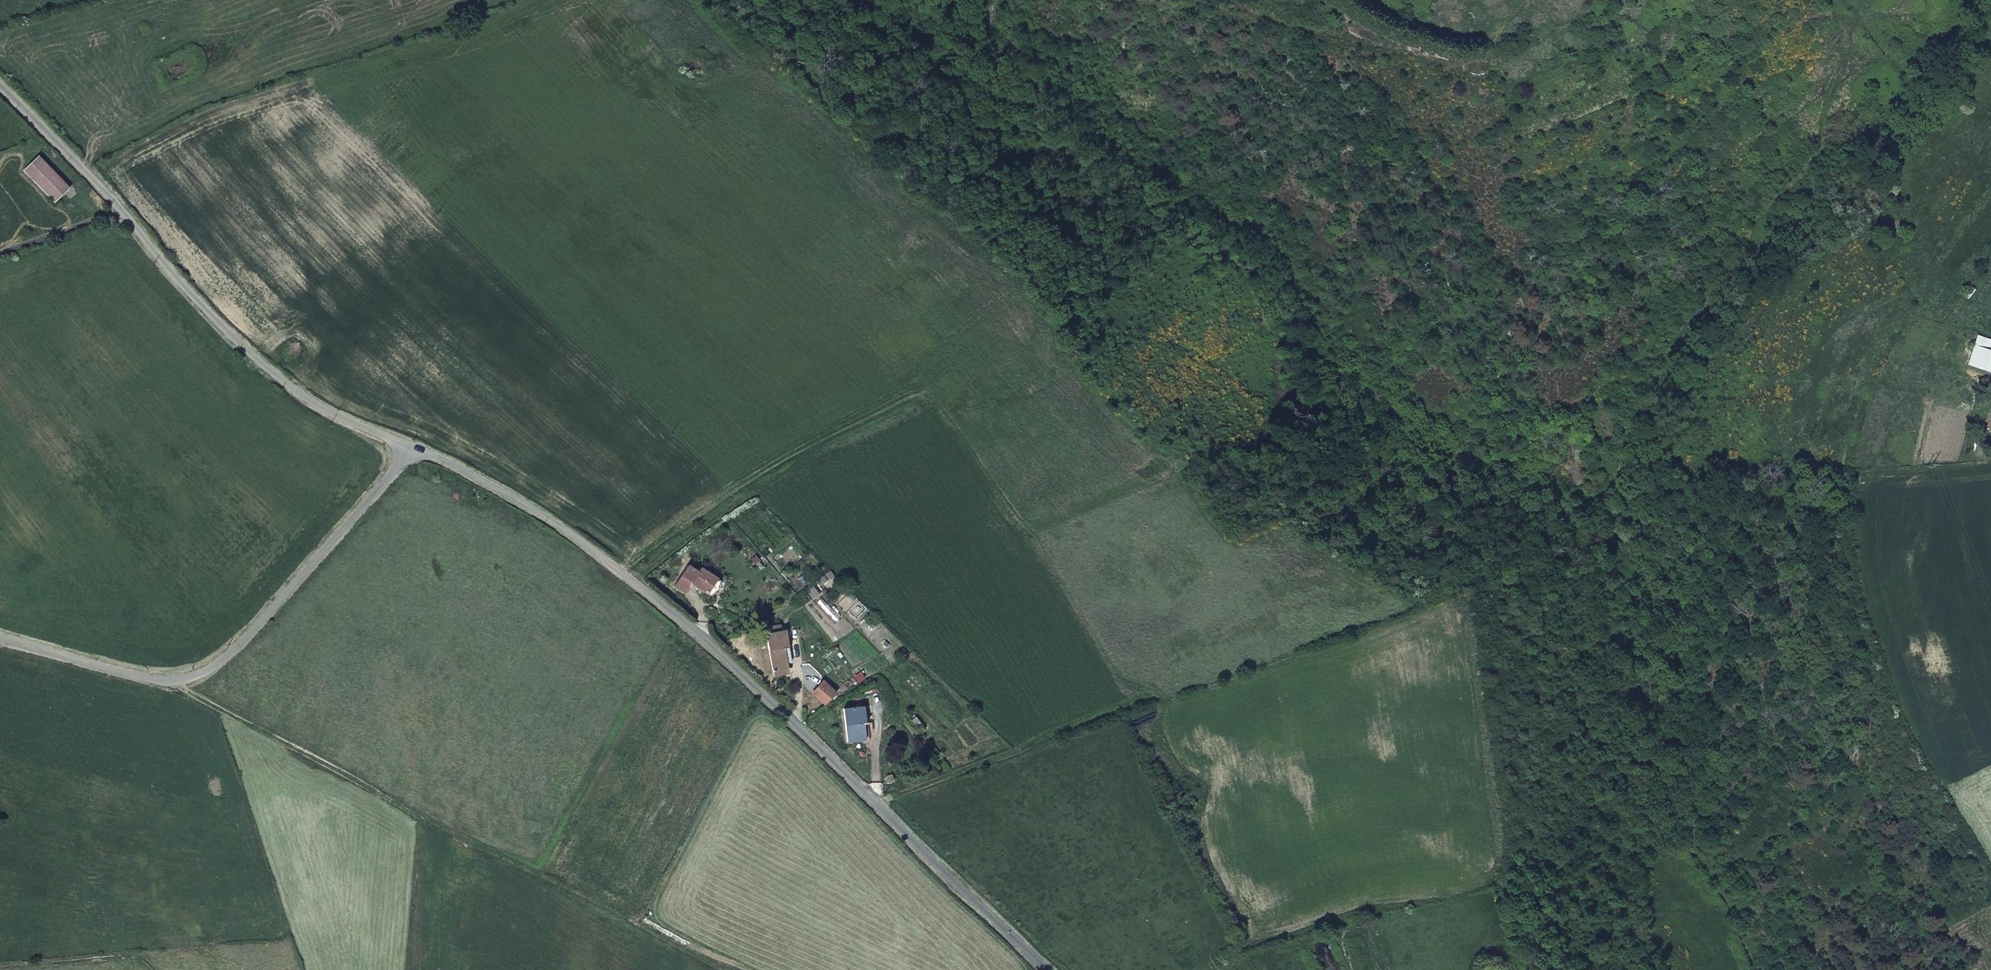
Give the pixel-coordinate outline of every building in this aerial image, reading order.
[(70,190),(38,157),(23,172),(55,204),(70,190)] [(1990,361),(1990,338),(1985,335),(1976,354),(1990,361)] [(691,584),(706,593),(714,577),(698,568),(696,571),(687,565),(673,586),(684,593),(691,584)] [(782,625),(769,627),(771,634),(764,635),(772,674),(785,673),(781,648),(786,647),(782,625)] [(859,706),(842,708),(846,739),(864,737),(859,706)]
